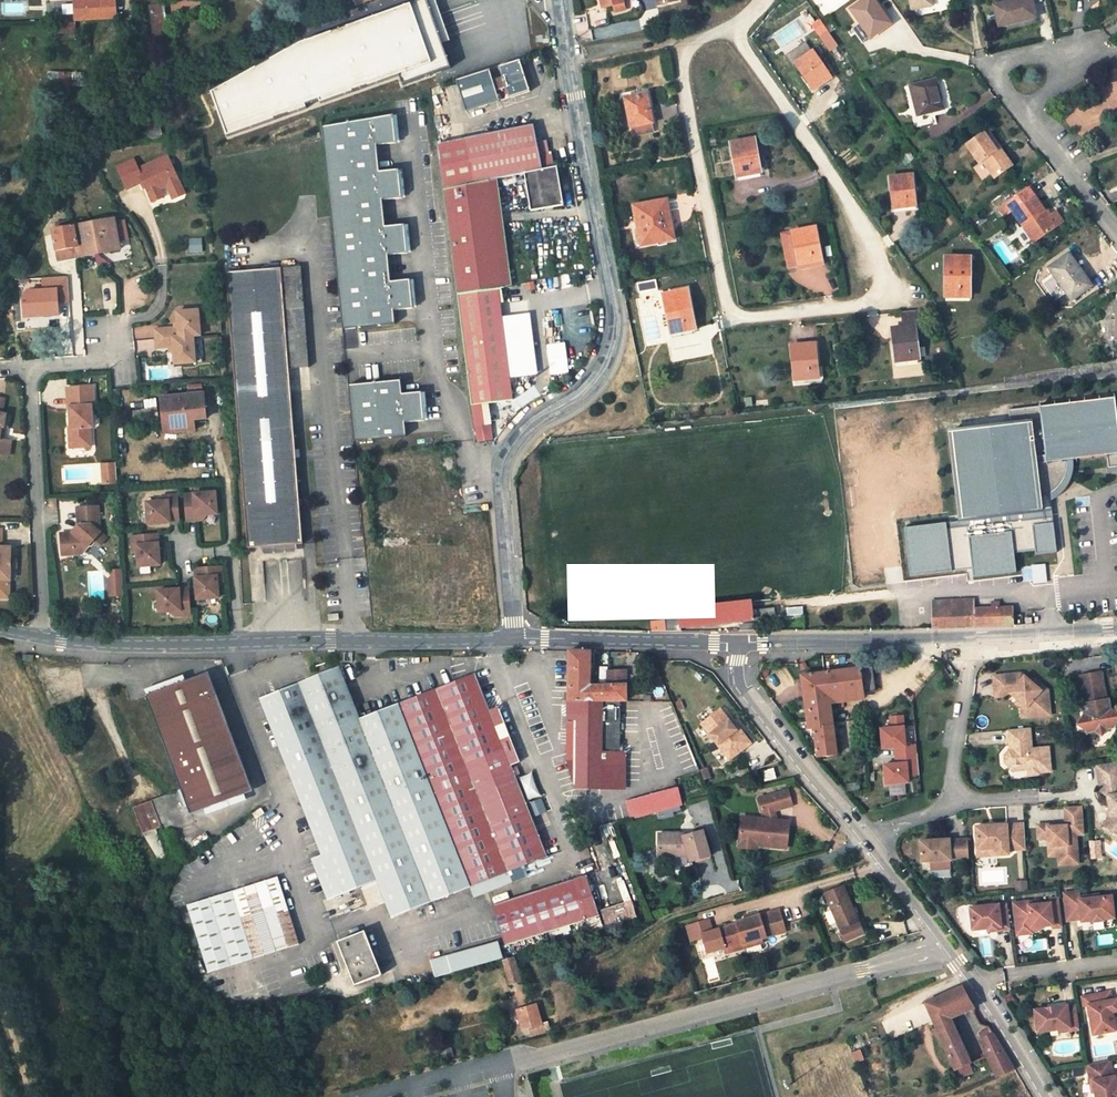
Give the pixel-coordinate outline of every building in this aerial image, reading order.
[(74,20),(75,20),(118,18),(118,13),(117,0),(74,0),(74,20)] [(451,68),(424,0),(301,45),(209,95),(226,140),(400,76),(404,86),(451,68)] [(604,9),(615,6),(625,3),(624,0),(602,0),(604,9)] [(873,0),(864,0),(850,10),(870,38),(890,23),(873,0)] [(912,9),(931,5),(930,0),(910,0),(912,9)] [(1031,0),(1013,0),(994,5),(999,25),(1035,16),(1031,0)] [(615,6),(617,13),(627,10),(625,3),(615,6)] [(163,4),(148,5),(153,39),(167,36),(163,4)] [(1038,24),(1035,16),(999,25),(1001,34),(1038,24)] [(76,23),(57,23),(57,32),(76,31),(76,23)] [(820,26),(815,29),(828,47),(832,44),(820,26)] [(821,84),(830,78),(812,51),(795,63),(811,87),(819,82),(821,84)] [(521,60),(457,81),(467,112),(500,102),(491,73),(501,70),(510,99),(531,92),(521,60)] [(541,75),(535,77),(538,86),(544,84),(541,75)] [(934,78),(909,85),(917,115),(943,108),(934,78)] [(58,87),(46,87),(46,101),(59,100),(59,109),(68,109),(68,88),(58,88),(58,87)] [(652,123),(646,93),(627,97),(630,112),(627,113),(631,127),(634,127),(635,135),(653,131),(652,123)] [(394,116),(323,131),(326,165),(379,159),(378,146),(397,144),(394,116)] [(528,173),(555,168),(552,153),(549,154),(548,151),(550,151),(548,140),(538,142),(534,124),(467,137),(439,143),(445,189),(475,184),(498,179),(528,173)] [(995,151),(999,148),(986,131),(983,133),(995,151)] [(994,177),(1010,165),(999,148),(995,151),(983,133),(966,145),(978,163),(982,160),(994,177)] [(759,172),(753,138),(731,142),(737,176),(759,172)] [(908,152),(903,156),(908,162),(913,159),(908,152)] [(136,165),(119,173),(127,191),(144,184),(152,204),(164,199),(160,191),(167,188),(169,192),(181,187),(168,158),(139,171),(136,165)] [(379,159),(326,165),(332,220),(385,214),(384,201),(403,199),(400,170),(381,172),(379,159)] [(118,169),(119,173),(136,165),(135,162),(118,169)] [(943,173),(939,166),(933,169),(937,176),(943,173)] [(555,168),(528,173),(533,211),(566,206),(560,167),(555,168)] [(915,205),(911,174),(889,177),(892,205),(901,205),(901,207),(915,205)] [(475,184),(445,189),(453,254),(458,293),(499,286),(512,283),(498,179),(475,184)] [(1012,211),(1034,242),(1053,228),(1057,225),(1062,221),(1053,210),(1049,213),(1044,216),(1041,212),(1043,210),(1033,196),(1036,194),(1030,186),(1006,203),(1000,208),(1005,215),(1012,211)] [(181,187),(169,192),(173,202),(185,196),(181,187)] [(673,239),(665,200),(633,206),(637,228),(640,245),(673,239)] [(385,214),(332,220),(338,275),(391,269),(390,256),(409,254),(406,225),(387,227),(385,214)] [(77,257),(75,248),(72,229),(73,228),(72,222),(69,222),(65,222),(67,229),(55,231),(50,232),(54,251),(56,260),(77,257)] [(65,222),(54,224),(55,231),(67,229),(65,222)] [(99,254),(116,252),(114,243),(112,225),(112,222),(97,224),(99,254)] [(77,257),(99,254),(97,224),(73,228),(72,229),(75,248),(77,257)] [(121,224),(112,225),(114,243),(124,242),(121,224)] [(821,260),(815,227),(781,234),(787,267),(821,260)] [(187,239),(188,253),(203,252),(202,238),(187,239)] [(1090,285),(1068,254),(1048,268),(1070,299),(1090,285)] [(969,297),(969,257),(944,257),(944,292),(954,292),(954,297),(969,297)] [(302,265),(227,270),(245,546),(258,545),(258,543),(295,541),(295,543),(300,543),(289,368),(308,366),(302,265)] [(391,269),(338,275),(344,330),(397,325),(396,311),(415,309),(412,280),(393,282),(391,269)] [(58,314),(57,300),(67,299),(66,278),(42,279),(43,290),(21,291),(23,316),(58,314)] [(467,362),(472,403),(513,397),(499,286),(458,293),(467,362)] [(694,329),(686,289),(662,293),(669,328),(678,327),(679,332),(694,329)] [(198,309),(176,311),(177,322),(177,326),(174,327),(155,328),(155,337),(193,335),(200,334),(198,309)] [(891,328),(895,361),(918,359),(918,358),(914,325),(919,325),(917,310),(902,311),(903,326),(891,328)] [(194,362),(193,335),(155,337),(156,346),(169,345),(172,345),(173,351),(174,363),(194,362)] [(550,374),(570,372),(566,342),(547,344),(550,374)] [(818,377),(814,343),(790,346),(793,380),(818,377)] [(400,380),(348,385),(353,441),(406,436),(405,422),(424,420),(421,392),(402,393),(400,380)] [(92,386),(65,387),(66,407),(68,407),(69,419),(70,419),(71,427),(67,428),(69,447),(90,446),(89,427),(91,427),(90,406),(93,406),(92,386)] [(161,395),(162,420),(191,419),(204,418),(203,393),(161,395)] [(1009,425),(1027,423),(1037,498),(1039,497),(1042,496),(1046,494),(1050,492),(1054,489),(1057,486),(1060,482),(1062,478),(1064,473),(1065,469),(1065,464),(1065,461),(1070,461),(1106,456),(1107,468),(1116,467),(1116,424),(1114,397),(1007,410),(1009,425)] [(192,429),(191,419),(162,420),(163,430),(192,429)] [(1009,425),(951,432),(962,521),(1039,512),(1037,498),(1027,423),(1009,425)] [(1042,496),(1039,497),(1039,502),(1043,501),(1048,499),(1053,496),(1057,492),(1061,489),(1064,484),(1066,479),(1068,475),(1070,470),(1070,464),(1070,461),(1065,461),(1065,464),(1065,469),(1064,473),(1062,478),(1060,482),(1057,486),(1054,489),(1050,492),(1046,494),(1042,496)] [(109,483),(108,464),(101,464),(102,483),(109,483)] [(216,493),(186,495),(187,516),(207,515),(218,514),(216,493)] [(178,495),(168,496),(168,501),(163,501),(147,502),(149,524),(170,523),(170,519),(179,518),(178,495)] [(97,506),(77,508),(78,526),(70,535),(69,533),(59,534),(61,555),(81,554),(92,540),(98,545),(105,537),(99,532),(97,506)] [(953,571),(948,523),(903,528),(908,576),(953,571)] [(0,528),(0,578),(9,579),(9,567),(10,558),(10,546),(1,546),(1,528),(0,528)] [(154,534),(131,535),(132,545),(137,545),(137,550),(138,565),(160,564),(158,543),(154,543),(154,534)] [(1022,568),(1024,583),(1048,581),(1046,565),(1022,568)] [(220,569),(198,570),(198,579),(194,579),(196,601),(217,600),(216,584),(216,579),(221,578),(220,569)] [(123,596),(121,571),(113,571),(113,575),(109,580),(114,585),(109,590),(110,597),(123,596)] [(0,578),(0,597),(9,597),(9,579),(0,578)] [(179,589),(157,591),(158,613),(174,612),(179,611),(180,616),(189,616),(187,593),(179,593),(179,589)] [(973,599),(931,601),(933,629),(1013,626),(1011,607),(999,607),(991,608),(974,609),(973,599)] [(657,621),(658,631),(681,631),(681,628),(774,616),(773,607),(752,609),(752,606),(679,616),(680,619),(664,620),(657,621)] [(620,751),(621,701),(626,701),(626,669),(606,670),(606,683),(589,684),(589,650),(567,650),(566,721),(573,721),(573,788),(625,790),(627,752),(620,751)] [(312,857),(328,899),(377,879),(392,918),(470,887),(474,897),(512,882),(508,872),(548,857),(475,674),(360,719),(342,673),(340,668),(339,667),(260,699),(322,853),(312,857)] [(873,691),(870,667),(860,669),(863,693),(873,691)] [(860,669),(826,673),(829,697),(863,693),(860,669)] [(802,676),(809,729),(814,729),(818,758),(837,755),(829,697),(826,673),(802,676)] [(1088,733),(1095,732),(1102,737),(1107,730),(1113,729),(1116,724),(1116,715),(1110,710),(1109,704),(1107,705),(1106,701),(1101,673),(1081,677),(1085,704),(1083,704),(1085,714),(1077,726),(1088,733)] [(994,676),(996,697),(1009,696),(1011,694),(1018,700),(1027,708),(1028,717),(1051,715),(1049,691),(1043,686),(1040,689),(1032,683),(1022,674),(994,676)] [(147,698),(181,791),(137,807),(146,833),(165,827),(167,832),(194,822),(192,816),(245,796),(251,784),(212,682),(201,678),(147,698)] [(1036,680),(1032,683),(1040,689),(1043,686),(1036,680)] [(1022,707),(1023,718),(1028,717),(1027,708),(1018,700),(1016,702),(1022,707)] [(716,712),(719,716),(725,712),(722,708),(716,712)] [(703,722),(726,753),(728,751),(732,757),(751,743),(743,732),(741,734),(735,726),(725,712),(719,716),(716,712),(703,722)] [(904,717),(892,718),(893,729),(882,730),(884,749),(897,748),(898,756),(918,754),(918,746),(907,747),(904,717)] [(735,726),(741,734),(743,732),(738,724),(735,726)] [(1028,768),(1028,775),(1037,774),(1039,773),(1051,772),(1049,748),(1032,749),(1030,728),(1008,730),(1010,751),(1009,751),(1005,755),(1006,763),(1010,766),(1028,765),(1028,768)] [(918,754),(898,756),(898,764),(885,765),(887,785),(909,783),(909,776),(920,775),(918,754)] [(1101,792),(1108,798),(1110,808),(1112,810),(1113,817),(1110,817),(1104,827),(1114,834),(1116,829),(1116,764),(1097,767),(1101,792)] [(774,769),(762,772),(765,781),(776,778),(774,769)] [(532,774),(522,778),(530,800),(541,795),(532,774)] [(676,787),(626,801),(631,819),(681,805),(676,787)] [(775,811),(793,806),(789,791),(759,800),(764,815),(767,814),(775,811)] [(533,817),(547,811),(541,799),(528,805),(533,817)] [(261,806),(252,813),(256,817),(265,811),(261,806)] [(1037,827),(1038,840),(1048,839),(1048,848),(1058,847),(1059,856),(1059,866),(1078,864),(1076,835),(1083,835),(1081,808),(1064,809),(1066,829),(1060,829),(1059,827),(1054,827),(1054,825),(1037,827)] [(768,820),(778,821),(775,811),(767,814),(768,820)] [(768,820),(743,817),(740,839),(757,840),(757,846),(786,849),(789,822),(778,821),(768,820)] [(976,829),(978,852),(996,850),(996,857),(1009,856),(1009,852),(1026,850),(1024,825),(976,829)] [(676,854),(689,850),(691,856),(693,862),(712,856),(704,831),(689,836),(689,834),(660,835),(660,857),(676,857),(676,854)] [(757,840),(740,839),(738,848),(756,850),(757,846),(757,840)] [(921,844),(922,864),(930,864),(951,862),(951,861),(969,860),(968,841),(949,843),(949,842),(921,844)] [(1048,848),(1049,857),(1059,856),(1058,847),(1048,848)] [(978,852),(978,859),(996,857),(996,850),(978,852)] [(951,862),(930,864),(931,872),(951,870),(951,862)] [(587,875),(493,906),(506,947),(577,924),(580,931),(587,929),(584,921),(600,916),(587,875)] [(278,877),(188,906),(209,973),(300,945),(278,877)] [(1016,884),(1017,893),(1028,892),(1028,884),(1016,884)] [(825,893),(841,930),(845,941),(864,933),(843,886),(831,891),(825,893)] [(1064,894),(1068,921),(1077,920),(1077,913),(1081,913),(1082,919),(1082,922),(1093,921),(1093,922),(1104,921),(1104,920),(1114,918),(1112,896),(1099,898),(1099,895),(1079,897),(1079,892),(1064,894)] [(1014,905),(1017,931),(1038,928),(1053,926),(1053,929),(1063,928),(1059,899),(1050,900),(1050,904),(1029,907),(1029,903),(1014,905)] [(601,912),(608,928),(631,919),(624,903),(601,912)] [(971,910),(973,932),(989,930),(998,929),(998,932),(1011,931),(1008,905),(971,910)] [(779,910),(736,922),(737,925),(720,929),(725,947),(742,942),(744,948),(763,943),(762,939),(786,932),(779,910)] [(1017,931),(1018,936),(1033,934),(1033,932),(1038,931),(1038,928),(1017,931)] [(365,932),(339,942),(355,985),(382,975),(365,932)] [(498,942),(447,957),(451,972),(502,958),(498,942)] [(726,953),(744,948),(742,942),(725,947),(726,953)] [(447,957),(430,961),(435,977),(451,972),(447,957)] [(521,981),(514,958),(503,961),(509,984),(521,981)] [(926,1003),(944,1044),(941,1045),(943,1051),(946,1049),(956,1071),(971,1064),(951,1018),(974,1008),(962,987),(926,1003)] [(1095,1036),(1116,1032),(1114,1017),(1113,1013),(1116,1012),(1116,1001),(1113,1002),(1111,993),(1083,999),(1085,1008),(1089,1007),(1095,1036)] [(517,1011),(523,1030),(529,1028),(531,1036),(532,1036),(550,1031),(548,1023),(543,1024),(536,1005),(517,1011)] [(1036,1013),(1039,1034),(1060,1031),(1061,1034),(1081,1031),(1077,1008),(1068,1009),(1068,1008),(1036,1013)] [(991,1028),(979,1033),(981,1039),(994,1033),(991,1028)] [(1016,1069),(994,1033),(981,1039),(980,1040),(997,1078),(1016,1069)] [(452,1049),(441,1051),(443,1058),(454,1056),(452,1049)] [(909,1056),(902,1059),(904,1064),(912,1060),(909,1056)] [(1098,1096),(1116,1096),(1116,1079),(1116,1078),(1115,1078),(1112,1061),(1089,1066),(1095,1094),(1098,1094),(1098,1096)] [(971,1064),(956,1071),(959,1078),(974,1071),(971,1064)]
